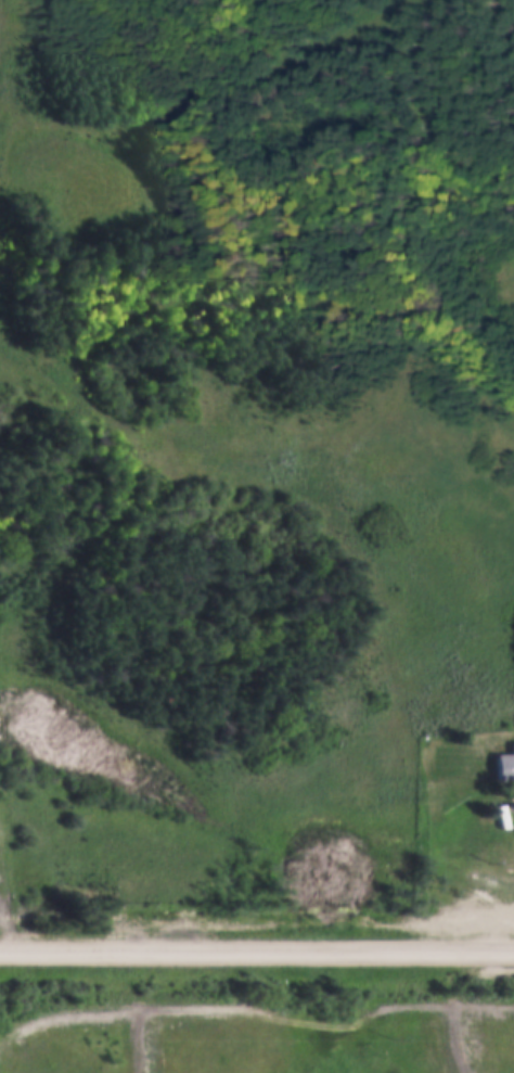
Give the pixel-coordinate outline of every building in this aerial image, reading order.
[(494,751),(513,750),(513,782),(494,782),(494,751)]
